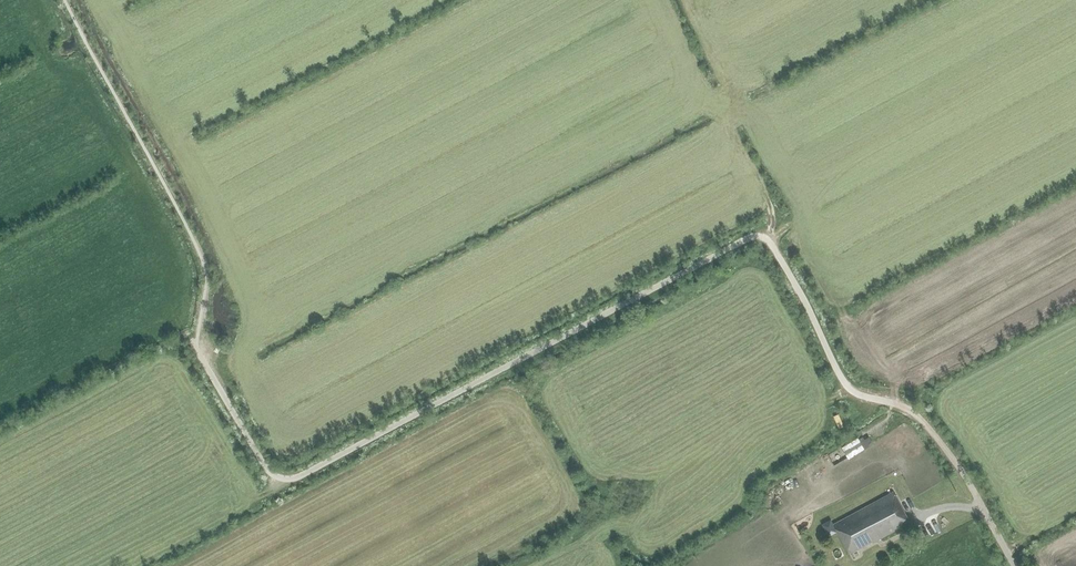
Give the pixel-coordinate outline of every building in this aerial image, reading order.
[(834,525),(849,554),(873,542),(873,543),(910,523),(893,492),(834,525)]
